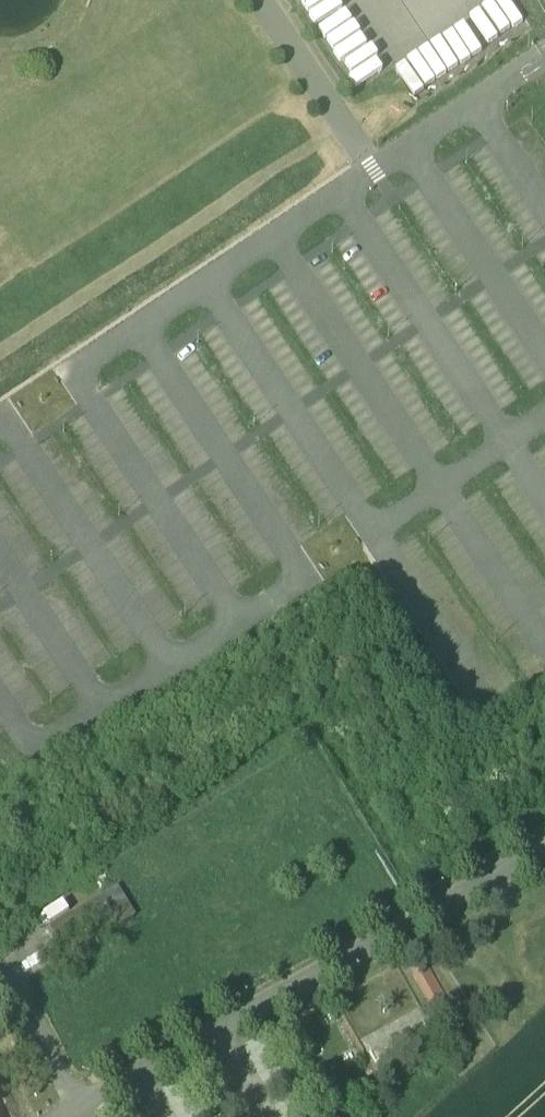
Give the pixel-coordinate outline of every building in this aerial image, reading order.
[(116,888),(49,929),(55,939),(63,953),(64,952),(67,957),(94,941),(90,936),(96,932),(101,939),(134,919),(116,888)]
